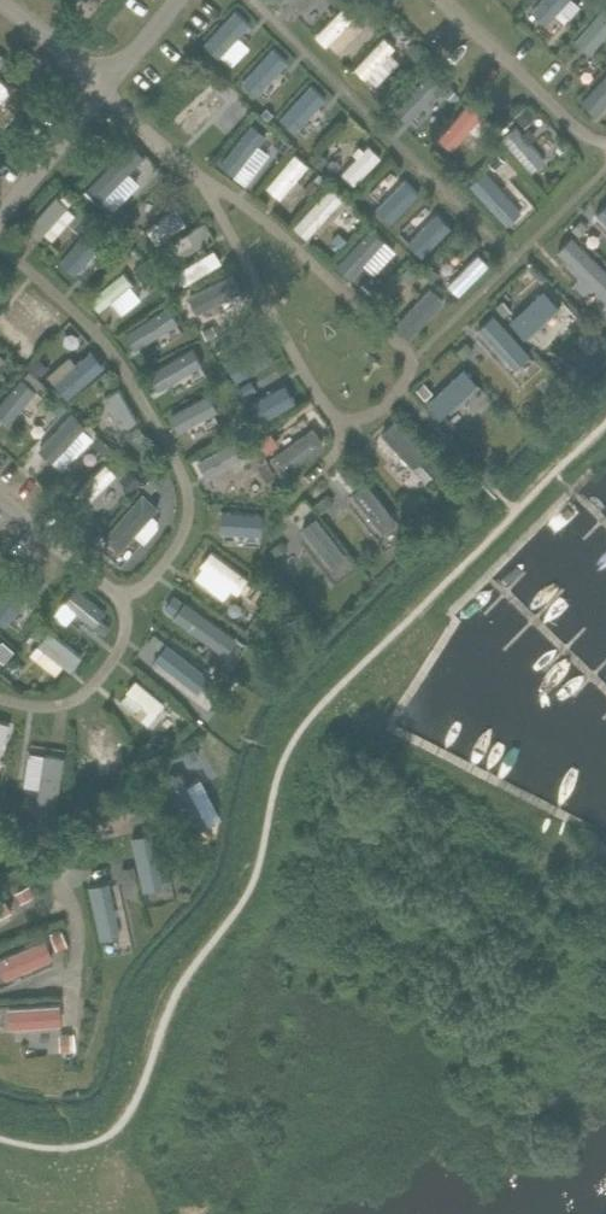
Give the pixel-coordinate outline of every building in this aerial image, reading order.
[(313,31),(328,44),(359,10),(348,0),(341,0),(313,31)] [(533,10),(547,24),(569,0),(542,0),(533,10)] [(580,33),(595,46),(605,33),(605,4),(580,33)] [(236,18),(205,52),(219,65),(250,31),(236,18)] [(389,34),(357,64),(375,83),(402,58),(394,49),(399,45),(389,34)] [(429,53),(415,38),(405,47),(419,63),(429,53)] [(274,41),(243,75),(257,89),(288,55),(274,41)] [(18,80),(25,72),(12,61),(5,69),(18,80)] [(0,81),(0,110),(21,87),(7,73),(0,81)] [(588,93),(603,106),(605,103),(605,73),(588,93)] [(223,78),(214,87),(221,95),(231,85),(223,78)] [(312,79),(281,113),(296,126),(327,92),(312,79)] [(450,98),(457,91),(450,85),(444,92),(450,98)] [(213,91),(182,126),(197,139),(228,105),(213,91)] [(473,100),(442,136),(456,148),(487,112),(473,100)] [(536,111),(527,100),(515,110),(524,121),(536,111)] [(266,106),(261,112),(267,117),(272,111),(266,106)] [(254,120),(223,154),(237,168),(268,134),(254,120)] [(502,135),(535,167),(548,152),(515,120),(502,135)] [(291,142),(280,133),(273,142),(284,151),(291,142)] [(374,139),(343,174),(358,187),(389,153),(374,139)] [(135,148),(104,182),(119,195),(150,161),(135,148)] [(328,156),(320,149),(313,157),(321,164),(328,156)] [(504,158),(497,150),(487,158),(495,167),(504,158)] [(300,151),(269,185),(284,198),(315,164),(300,151)] [(409,173),(378,207),(393,221),(424,187),(409,173)] [(470,187),(500,221),(515,208),(485,174),(470,187)] [(321,185),(312,178),(304,188),(313,195),(321,185)] [(333,183),(302,217),(317,231),(348,197),(333,183)] [(88,184),(80,192),(89,202),(97,194),(88,184)] [(65,192),(34,226),(49,240),(80,206),(65,192)] [(109,210),(118,222),(136,208),(127,196),(109,210)] [(179,206),(141,233),(153,249),(190,222),(179,206)] [(388,218),(378,208),(370,216),(381,226),(388,218)] [(88,218),(77,209),(67,221),(78,230),(88,218)] [(444,213),(413,247),(428,261),(459,227),(444,213)] [(578,234),(587,225),(580,217),(571,226),(578,234)] [(373,224),(342,258),(356,271),(387,237),(373,224)] [(95,225),(64,259),(79,272),(110,238),(95,225)] [(337,230),(330,237),(340,246),(347,239),(337,230)] [(595,286),(605,275),(605,269),(576,240),(562,254),(595,286)] [(478,247),(447,281),(462,294),(493,260),(478,247)] [(215,249),(172,267),(180,285),(222,267),(215,249)] [(162,255),(153,261),(160,272),(169,266),(162,255)] [(150,259),(138,267),(149,283),(161,274),(150,259)] [(423,269),(433,279),(440,272),(430,261),(423,269)] [(126,265),(88,291),(99,308),(137,282),(126,265)] [(442,300),(408,269),(395,284),(429,315),(442,300)] [(364,277),(357,284),(366,293),(373,286),(364,277)] [(235,278),(192,294),(199,313),(242,297),(235,278)] [(514,317),(529,333),(563,301),(548,285),(514,317)] [(43,347),(67,317),(29,287),(5,316),(43,347)] [(171,310),(131,333),(141,350),(181,327),(171,310)] [(484,336),(517,368),(531,353),(498,321),(484,336)] [(217,332),(213,323),(202,328),(206,337),(217,332)] [(266,335),(224,356),(233,374),(274,353),(266,335)] [(463,356),(473,347),(466,339),(456,349),(463,356)] [(199,352),(158,372),(166,390),(208,370),(199,352)] [(34,353),(24,363),(35,375),(45,365),(34,353)] [(88,355),(56,388),(71,402),(102,369),(88,355)] [(286,374),(246,398),(257,415),(296,390),(286,374)] [(0,407),(0,413),(11,424),(43,390),(29,377),(0,407)] [(250,378),(236,387),(241,395),(255,387),(250,378)] [(436,392),(428,383),(419,392),(426,400),(436,392)] [(103,395),(120,427),(138,418),(121,385),(103,395)] [(441,392),(428,404),(466,448),(480,436),(441,392)] [(68,403),(58,394),(51,402),(62,410),(68,403)] [(214,394),(173,414),(182,432),(223,411),(214,394)] [(68,413),(36,447),(51,460),(82,427),(68,413)] [(387,430),(418,464),(433,450),(401,417),(387,430)] [(146,436),(139,424),(130,429),(137,441),(146,436)] [(238,432),(199,456),(209,473),(248,449),(238,432)] [(266,432),(256,440),(265,453),(276,445),(266,432)] [(311,432),(273,458),(284,474),(322,449),(311,432)] [(111,445),(101,435),(93,443),(104,453),(111,445)] [(274,471),(266,458),(257,464),(265,477),(274,471)] [(79,492),(107,517),(136,486),(108,460),(79,492)] [(160,480),(153,473),(142,484),(150,491),(160,480)] [(348,489),(380,523),(394,509),(362,475),(348,489)] [(327,493),(313,505),(319,513),(334,501),(327,493)] [(139,502),(107,536),(122,549),(153,516),(139,502)] [(263,509),(217,505),(216,525),(262,528),(263,509)] [(432,522),(424,512),(411,522),(419,532),(432,522)] [(302,531),(333,565),(348,552),(317,518),(302,531)] [(389,545),(409,537),(403,521),(382,529),(389,545)] [(288,546),(281,538),(270,547),(277,555),(288,546)] [(197,563),(236,589),(247,572),(209,547),(197,563)] [(0,603),(0,620),(6,626),(38,592),(23,579),(0,603)] [(268,591),(253,581),(246,592),(261,602),(268,591)] [(61,602),(91,626),(104,611),(73,586),(61,602)] [(174,594),(165,606),(172,611),(181,599),(174,594)] [(180,614),(219,639),(230,622),(191,597),(180,614)] [(100,617),(93,625),(103,633),(110,625),(100,617)] [(48,626),(40,619),(32,629),(40,636),(48,626)] [(37,642),(73,671),(86,656),(50,627),(37,642)] [(158,646),(164,638),(153,630),(148,638),(158,646)] [(1,638),(0,639),(0,658),(3,660),(13,649),(1,638)] [(157,663),(195,688),(206,672),(168,646),(157,663)] [(124,701),(162,726),(173,710),(135,684),(124,701)] [(14,727),(0,722),(0,763),(14,727)] [(89,729),(101,774),(121,768),(108,724),(89,729)] [(163,744),(155,737),(145,748),(154,755),(163,744)] [(49,741),(32,784),(51,791),(68,748),(49,741)] [(195,743),(182,750),(187,759),(200,752),(195,743)] [(189,830),(208,824),(193,774),(173,779),(189,830)] [(78,797),(67,796),(65,808),(76,809),(78,797)] [(170,813),(158,816),(161,826),(173,823),(170,813)] [(136,835),(147,888),(166,884),(155,831),(136,835)] [(133,863),(121,866),(123,875),(135,872),(133,863)] [(101,937),(122,934),(115,880),(95,883),(101,937)] [(27,883),(15,889),(20,899),(32,892),(27,883)] [(16,911),(8,893),(0,896),(0,919),(16,911)] [(61,929),(51,933),(57,945),(66,941),(61,929)] [(58,957),(48,936),(0,958),(0,983),(58,957)] [(65,1002),(12,1004),(13,1026),(66,1024),(65,1002)] [(69,1033),(59,1034),(60,1047),(70,1047),(69,1033)]
